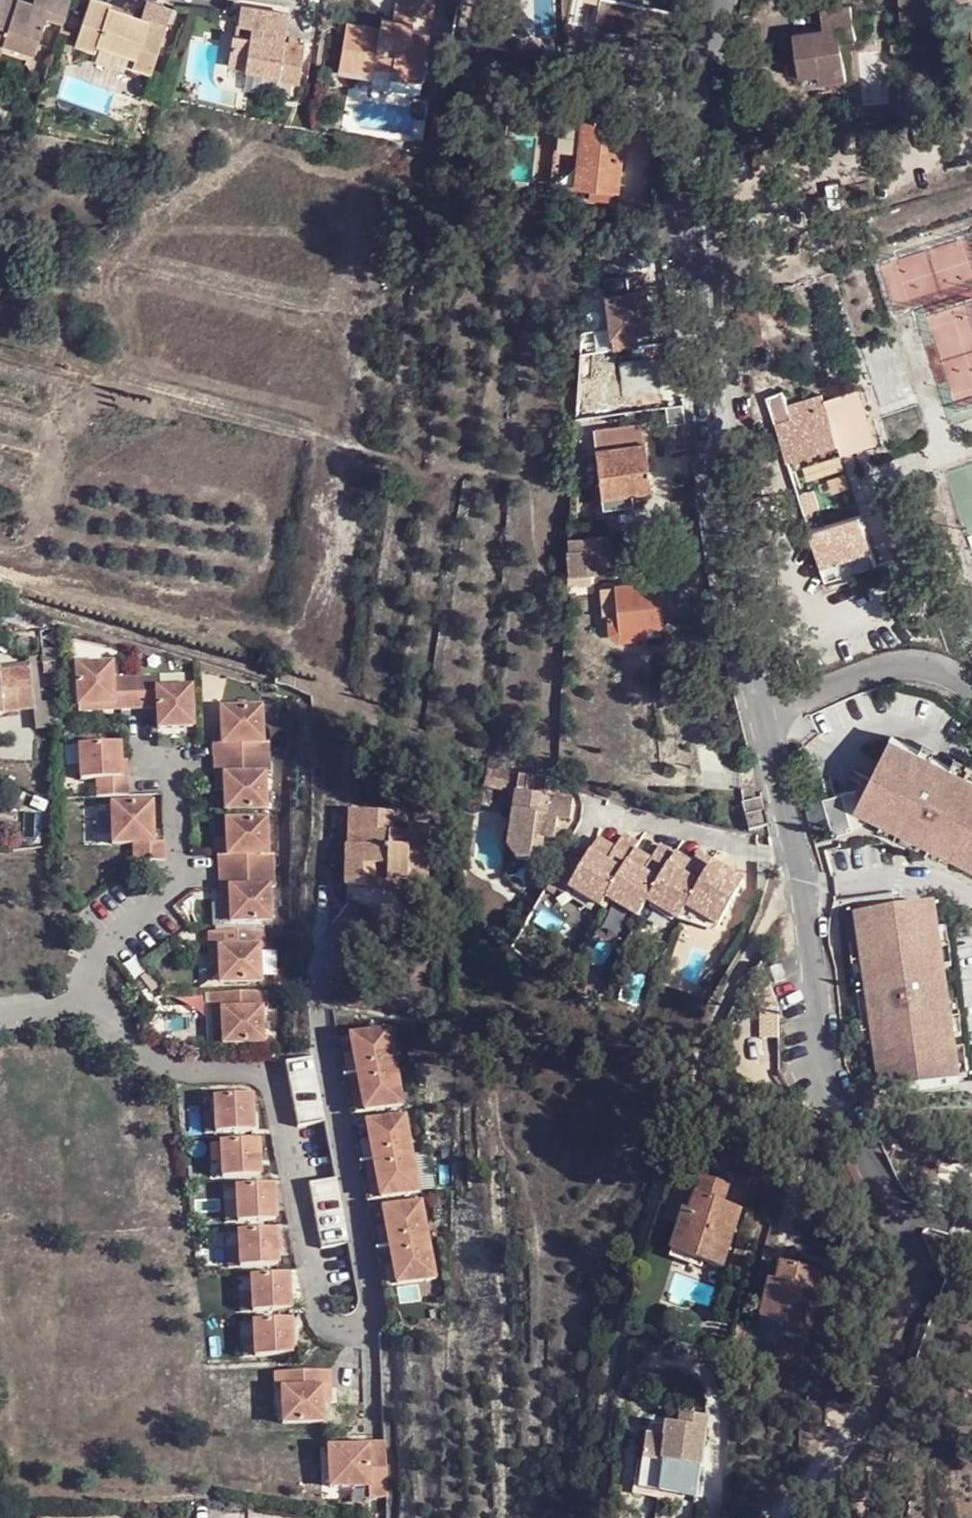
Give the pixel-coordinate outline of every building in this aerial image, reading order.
[(71,2),(64,0),(37,0),(35,8),(18,2),(14,13),(0,8),(0,49),(3,50),(5,45),(36,56),(50,20),(64,24),(71,2)] [(0,7),(0,8),(14,13),(18,2),(12,0),(3,0),(0,7)] [(95,52),(98,46),(134,58),(131,68),(150,75),(166,27),(149,20),(147,23),(109,8),(109,6),(92,0),(91,0),(75,45),(95,52)] [(626,7),(605,4),(600,29),(670,39),(674,14),(641,9),(643,0),(627,0),(626,7)] [(392,39),(382,37),(351,30),(342,76),(374,82),(376,74),(398,78),(423,83),(431,45),(420,43),(424,25),(434,28),(437,10),(400,3),(395,28),(392,39)] [(827,31),(797,34),(799,53),(795,53),(793,55),(791,57),(789,58),(788,59),(787,62),(787,65),(787,66),(787,68),(789,71),(790,74),(793,75),(795,76),(798,77),(830,73),(831,81),(850,79),(845,41),(859,39),(854,6),(824,10),(827,31)] [(245,10),(241,28),(254,30),(253,41),(239,39),(235,38),(229,68),(279,78),(278,85),(300,89),(308,51),(293,48),(284,47),(287,35),(289,19),(245,10)] [(383,27),(382,37),(392,39),(395,28),(383,27)] [(254,30),(241,28),(239,39),(253,41),(254,30)] [(294,37),(287,35),(284,47),(293,48),(294,37)] [(98,46),(95,52),(93,60),(130,73),(131,68),(134,58),(98,46)] [(423,83),(398,78),(396,88),(422,94),(423,83)] [(583,121),(558,119),(552,185),(577,187),(583,121)] [(632,126),(583,121),(577,187),(620,192),(623,145),(630,145),(632,126)] [(0,129),(0,142),(7,144),(10,131),(0,129)] [(644,273),(602,279),(610,340),(632,338),(632,332),(651,330),(649,312),(644,273)] [(823,397),(771,414),(788,464),(839,449),(823,397)] [(686,424),(683,405),(665,408),(669,426),(686,424)] [(593,433),(601,496),(631,493),(651,490),(648,446),(644,446),(642,426),(593,433)] [(631,493),(601,496),(600,505),(632,503),(631,493)] [(862,518),(811,533),(826,581),(878,566),(862,518)] [(591,538),(569,539),(567,550),(592,549),(591,538)] [(567,550),(565,575),(576,574),(591,573),(594,573),(592,549),(567,550)] [(591,573),(576,574),(575,584),(590,584),(591,573)] [(660,584),(617,586),(619,617),(608,619),(608,635),(618,640),(644,638),(644,629),(662,627),(660,584)] [(110,665),(75,667),(77,708),(112,706),(110,665)] [(0,674),(0,690),(3,714),(34,711),(29,671),(0,674)] [(155,678),(137,679),(139,710),(156,710),(157,730),(192,728),(190,688),(156,689),(155,678)] [(120,712),(139,710),(137,679),(118,681),(120,712)] [(112,706),(77,708),(77,714),(120,712),(118,681),(111,681),(112,706)] [(211,744),(212,761),(269,758),(268,741),(261,741),(260,708),(219,709),(220,728),(221,743),(211,744)] [(210,728),(211,744),(221,743),(220,728),(210,728)] [(865,809),(891,822),(947,851),(971,863),(971,774),(899,737),(865,809)] [(118,745),(78,747),(80,782),(95,781),(96,798),(128,797),(127,778),(120,779),(119,762),(118,745)] [(269,758),(212,761),(213,778),(223,777),(223,793),(224,811),(265,809),(263,775),(270,775),(269,758)] [(514,794),(516,779),(488,774),(484,789),(508,793),(514,794)] [(213,778),(214,794),(223,793),(223,777),(213,778)] [(556,822),(571,823),(571,802),(543,798),(545,783),(516,779),(514,794),(508,793),(508,797),(513,798),(506,850),(514,861),(528,864),(530,842),(538,843),(552,845),(556,822)] [(749,834),(769,828),(763,802),(742,808),(749,834)] [(110,805),(111,846),(132,845),(132,863),(165,862),(164,843),(152,844),(151,804),(110,805)] [(389,817),(355,816),(354,851),(344,851),(343,890),(372,890),(373,883),(404,883),(404,890),(426,891),(429,830),(407,829),(406,837),(389,836),(390,828),(389,817)] [(354,851),(355,816),(347,816),(344,851),(354,851)] [(217,855),(218,872),(274,869),(273,853),(267,853),(265,819),(225,820),(226,839),(227,855),(217,855)] [(947,851),(891,822),(888,831),(945,858),(947,851)] [(406,828),(390,828),(389,836),(406,837),(407,829),(406,828)] [(216,840),(217,855),(227,855),(226,839),(216,840)] [(538,843),(530,842),(528,864),(536,864),(538,843)] [(591,854),(567,899),(600,916),(634,851),(619,843),(608,863),(591,854)] [(594,848),(591,854),(608,863),(611,857),(594,848)] [(648,867),(646,872),(628,863),(604,908),(637,925),(646,909),(670,865),(672,860),(656,852),(648,867)] [(631,858),(628,863),(646,872),(648,867),(631,858)] [(670,865),(646,909),(678,927),(685,914),(711,867),(695,858),(689,869),(687,874),(670,865)] [(689,869),(672,860),(670,865),(687,874),(689,869)] [(546,897),(563,906),(581,873),(563,863),(546,897)] [(274,869),(218,872),(219,889),(228,889),(229,904),(230,923),(270,921),(269,887),(275,887),(274,869)] [(706,877),(685,914),(718,931),(743,888),(724,877),(720,885),(706,877)] [(219,889),(219,905),(229,904),(228,889),(219,889)] [(371,911),(372,890),(343,890),(342,903),(371,911)] [(962,1080),(962,1076),(958,1049),(956,1037),(951,1003),(946,967),(941,930),(937,903),(859,915),(863,944),(868,979),(870,993),(875,1033),(885,1092),(962,1080)] [(685,914),(678,927),(715,937),(718,931),(685,914)] [(950,928),(941,930),(946,967),(955,965),(950,928)] [(264,932),(207,933),(208,951),(218,950),(218,966),(219,984),(260,983),(258,949),(264,949),(264,932)] [(868,979),(863,944),(853,945),(858,980),(868,979)] [(208,951),(208,966),(218,966),(218,950),(208,951)] [(775,985),(787,981),(783,968),(770,971),(775,985)] [(267,992),(210,995),(211,1012),(221,1011),(221,1026),(222,1045),(262,1043),(261,1009),(268,1009),(267,992)] [(875,1033),(870,993),(861,994),(866,1033),(875,1033)] [(961,1002),(951,1003),(956,1037),(965,1035),(961,1002)] [(221,1011),(211,1012),(212,1027),(221,1026),(221,1011)] [(346,1068),(348,1077),(396,1068),(389,1030),(344,1039),(349,1068),(346,1068)] [(344,1078),(348,1077),(346,1068),(349,1068),(344,1039),(338,1040),(344,1078)] [(958,1049),(962,1076),(971,1075),(967,1048),(958,1049)] [(285,1063),(298,1128),(324,1123),(312,1057),(285,1063)] [(404,1106),(396,1068),(348,1077),(350,1086),(353,1085),(358,1115),(404,1106)] [(350,1086),(348,1077),(344,1078),(352,1116),(358,1115),(353,1085),(350,1086)] [(213,1098),(215,1134),(253,1132),(251,1096),(213,1098)] [(363,1155),(365,1164),(413,1155),(406,1117),(360,1126),(366,1155),(363,1155)] [(361,1165),(365,1164),(363,1155),(366,1155),(360,1126),(354,1127),(361,1165)] [(220,1143),(222,1179),(259,1177),(258,1141),(220,1143)] [(420,1193),(413,1155),(365,1164),(366,1173),(369,1172),(375,1201),(420,1193)] [(366,1173),(365,1164),(361,1165),(368,1202),(375,1201),(369,1172),(366,1173)] [(309,1184),(322,1249),(348,1245),(335,1179),(309,1184)] [(725,1207),(730,1190),(702,1182),(691,1215),(685,1214),(673,1254),(724,1268),(741,1212),(725,1207)] [(235,1188),(237,1223),(276,1221),(273,1185),(235,1188)] [(379,1241),(381,1250),(429,1241),(422,1203),(377,1211),(382,1240),(379,1241)] [(377,1250),(381,1250),(379,1241),(382,1240),(377,1211),(371,1212),(377,1250)] [(238,1232),(239,1268),(277,1266),(276,1230),(238,1232)] [(436,1278),(429,1241),(381,1250),(383,1259),(385,1258),(391,1287),(436,1278)] [(383,1259),(381,1250),(377,1250),(384,1288),(391,1287),(385,1258),(383,1259)] [(806,1343),(823,1277),(782,1267),(768,1320),(787,1325),(784,1337),(806,1343)] [(251,1277),(252,1313),(290,1311),(288,1275),(251,1277)] [(253,1322),(255,1358),(293,1356),(291,1321),(253,1322)] [(331,1371),(274,1374),(275,1391),(281,1391),(283,1424),(323,1422),(322,1404),(322,1389),(332,1389),(331,1371)] [(322,1389),(322,1404),(333,1404),(332,1389),(322,1389)] [(640,1486),(679,1492),(683,1466),(701,1469),(708,1417),(682,1413),(680,1427),(679,1433),(667,1431),(666,1440),(647,1438),(640,1486)] [(347,1447),(328,1447),(330,1488),(370,1486),(370,1497),(389,1496),(386,1440),(363,1441),(364,1446),(347,1447)] [(703,1495),(694,1494),(693,1505),(701,1506),(703,1495)]
